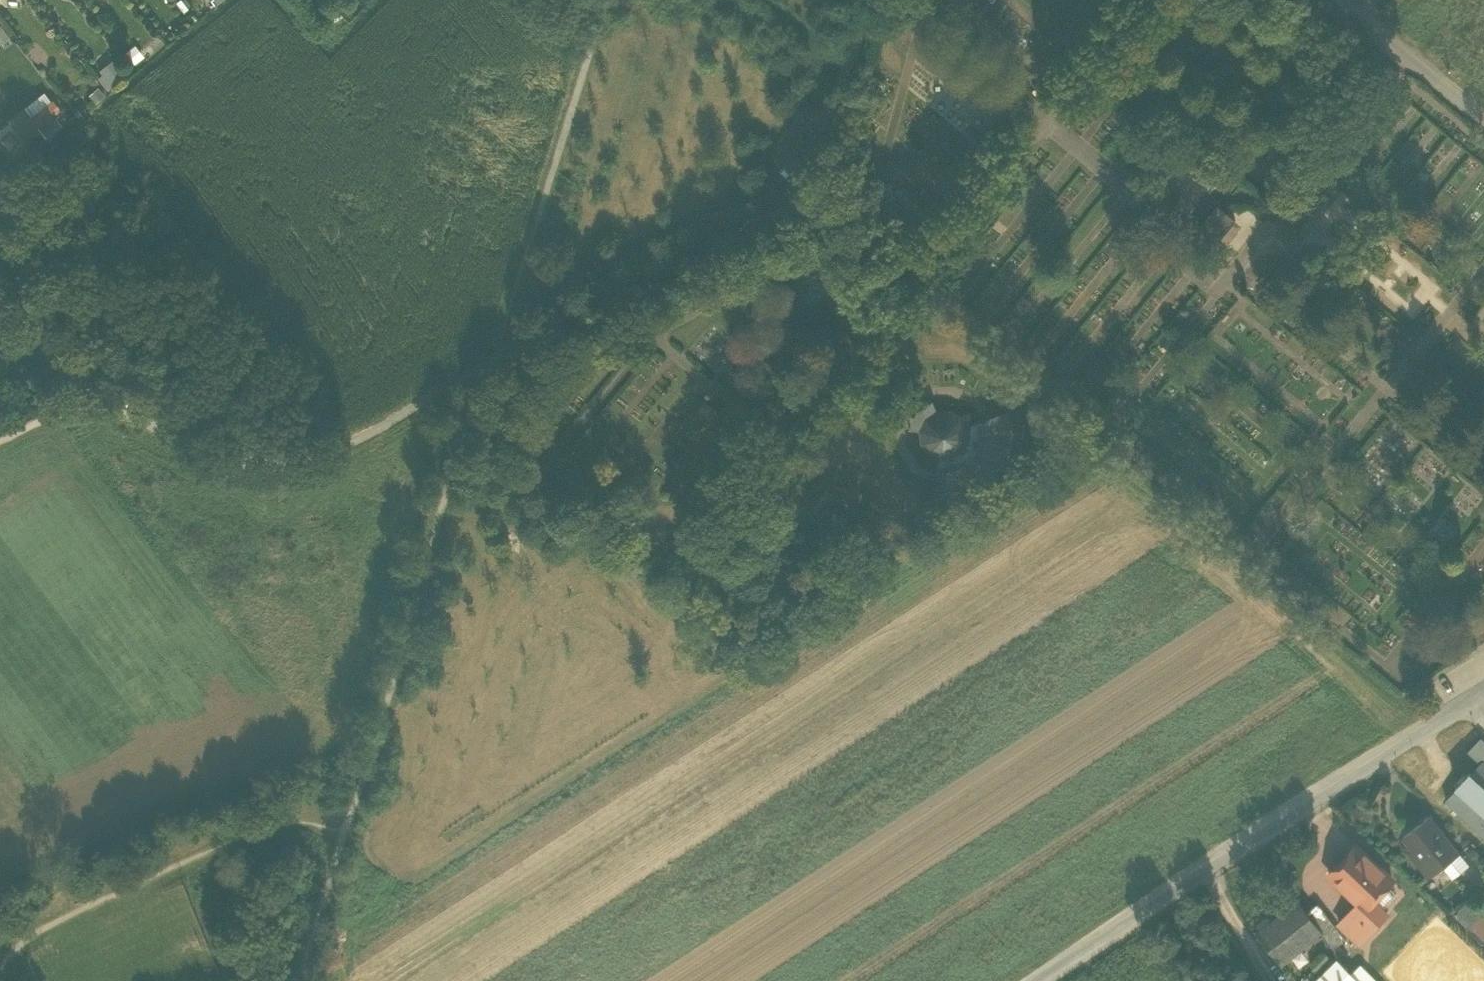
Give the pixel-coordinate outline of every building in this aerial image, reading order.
[(52,116),(61,110),(52,96),(13,121),(28,143),(57,124),(52,116)] [(1219,242),(1226,248),(1241,229),(1235,224),(1238,221),(1219,206),(1201,229),(1218,243),(1219,242)] [(932,452),(941,456),(956,454),(965,446),(968,434),(967,426),(960,417),(949,412),(938,413),(928,420),(923,430),(924,442),(932,452)] [(1005,412),(983,420),(986,430),(1009,428),(1005,412)] [(938,474),(949,474),(968,470),(981,460),(988,445),(986,430),(983,420),(967,426),(968,434),(965,446),(956,454),(941,456),(938,474)] [(1009,428),(986,430),(988,445),(981,460),(968,470),(949,474),(951,498),(968,495),(983,487),(995,475),(1004,461),(1009,445),(1009,428)] [(949,474),(938,474),(934,498),(951,498),(949,474)] [(1480,763),(1483,761),(1483,762),(1483,739),(1481,737),(1467,751),(1480,763)] [(1471,773),(1483,786),(1483,762),(1483,761),(1480,763),(1471,773)] [(1456,787),(1457,788),(1483,814),(1483,786),(1471,773),(1470,772),(1456,787)] [(1457,788),(1446,800),(1483,836),(1483,814),(1457,788)] [(1428,864),(1433,871),(1440,866),(1456,855),(1430,818),(1405,835),(1416,850),(1410,854),(1421,869),(1428,864)] [(1393,879),(1357,846),(1329,876),(1358,903),(1364,909),(1373,900),(1387,885),(1393,879)] [(1466,868),(1456,855),(1440,866),(1449,880),(1466,868)] [(1428,864),(1421,869),(1426,876),(1433,871),(1428,864)] [(1387,885),(1373,900),(1384,909),(1397,895),(1387,885)] [(1470,926),(1483,911),(1483,909),(1474,899),(1459,915),(1470,926)] [(1364,909),(1358,903),(1339,923),(1360,943),(1388,913),(1384,909),(1373,900),(1364,909)] [(1320,931),(1334,949),(1345,939),(1317,904),(1306,912),(1321,931),(1320,931)] [(1261,937),(1281,963),(1320,931),(1321,931),(1306,912),(1300,905),(1261,937)] [(1470,926),(1483,939),(1483,911),(1470,926)] [(1319,977),(1334,962),(1326,954),(1311,969),(1319,977)] [(1361,964),(1351,974),(1337,959),(1334,962),(1319,977),(1315,980),(1377,980),(1361,964)]
